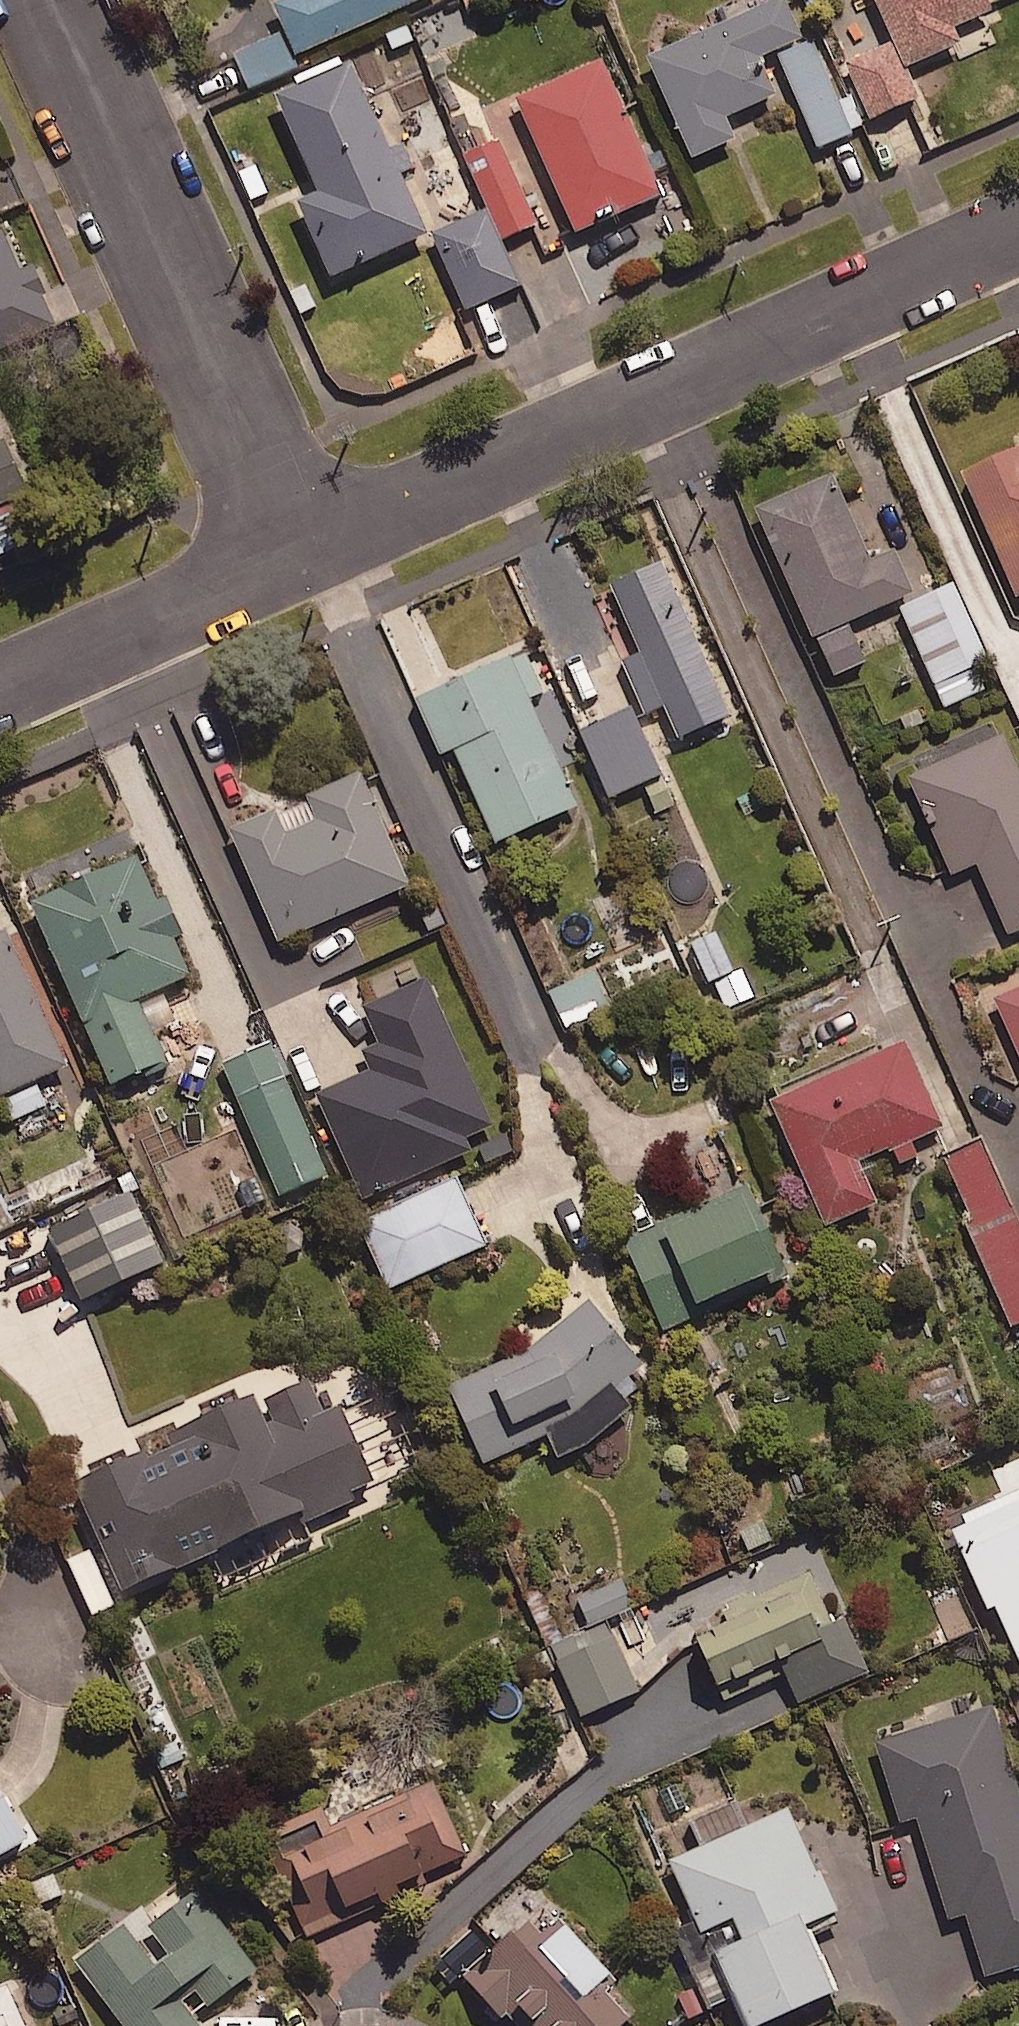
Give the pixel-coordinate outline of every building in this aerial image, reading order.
[(266,6),(288,55),(414,0),(279,0),(266,6)] [(752,59),(796,40),(778,0),(771,0),(639,58),(684,160),(728,140),(718,119),(769,96),(752,59)] [(898,69),(953,44),(946,29),(985,12),(979,0),(867,0),(898,69)] [(656,194),(594,60),(507,100),(569,234),(656,194)] [(342,63),(266,97),(311,195),(289,205),(322,279),(419,235),(342,63)] [(534,228),(500,141),(468,154),(491,214),(436,236),(465,310),(523,288),(504,240),(534,228)] [(0,229),(0,345),(53,322),(39,291),(44,289),(31,261),(17,267),(0,229)] [(24,487),(1,435),(0,435),(0,498),(24,487)] [(962,467),(1016,592),(1018,591),(1018,442),(962,467)] [(830,470),(753,504),(811,633),(911,589),(893,547),(868,557),(830,470)] [(729,711),(660,557),(609,579),(677,734),(729,711)] [(987,664),(954,586),(902,608),(945,708),(985,692),(975,669),(987,664)] [(574,802),(507,653),(413,695),(439,752),(453,746),(494,838),(574,802)] [(629,714),(582,739),(613,799),(661,775),(629,714)] [(906,773),(951,871),(975,860),(1008,932),(1018,927),(1018,767),(1003,730),(906,773)] [(405,880),(357,767),(302,790),(314,816),(281,830),(271,806),(229,824),(276,935),(405,880)] [(156,895),(136,848),(28,895),(110,1080),(162,1057),(134,994),(187,971),(171,934),(180,931),(163,892),(156,895)] [(2,932),(0,933),(0,1103),(10,1123),(46,1106),(35,1083),(66,1068),(2,932)] [(753,997),(717,932),(682,951),(718,1017),(753,997)] [(599,973),(551,995),(567,1030),(615,1007),(599,973)] [(491,1129),(425,978),(363,1005),(381,1045),(363,1053),(371,1073),(318,1096),(364,1199),(467,1154),(462,1142),(491,1129)] [(994,996),(1018,1054),(1018,985),(994,996)] [(943,1123),(904,1035),(767,1096),(824,1223),(877,1199),(858,1157),(886,1145),(888,1148),(943,1123)] [(326,1179),(269,1049),(226,1067),(283,1198),(326,1179)] [(987,1146),(946,1163),(1013,1327),(1018,1325),(1018,1224),(987,1146)] [(787,1272),(746,1178),(621,1232),(663,1326),(787,1272)] [(485,1248),(455,1181),(358,1224),(388,1291),(485,1248)] [(164,1267),(130,1190),(51,1226),(85,1302),(164,1267)] [(642,1361),(587,1296),(523,1349),(449,1381),(483,1458),(546,1431),(556,1453),(587,1440),(630,1404),(614,1385),(642,1361)] [(372,1479),(337,1402),(319,1410),(305,1380),(266,1398),(275,1419),(263,1424),(250,1394),(167,1431),(171,1440),(147,1451),(144,1444),(72,1477),(120,1584),(131,1579),(137,1591),(217,1555),(215,1549),(297,1512),(302,1522),(356,1497),(352,1488),(372,1479)] [(809,1569),(722,1607),(729,1622),(697,1636),(724,1697),(783,1671),(796,1702),(870,1670),(845,1613),(831,1619),(809,1569)] [(632,1612),(621,1584),(583,1598),(594,1626),(632,1612)] [(638,1693),(612,1638),(557,1664),(583,1719),(638,1693)] [(875,1739),(900,1819),(916,1814),(949,1917),(965,1912),(984,1973),(1018,1963),(1018,1791),(991,1702),(875,1739)] [(329,1822),(321,1803),(261,1830),(307,1932),(344,1915),(340,1907),(464,1851),(433,1782),(420,1788),(418,1782),(329,1822)] [(0,1794),(0,1850),(24,1836),(0,1794)] [(787,1806),(668,1858),(699,1929),(730,1915),(740,1936),(713,1948),(747,2025),(832,1988),(802,1922),(832,1909),(787,1806)] [(77,1960),(127,2025),(201,2025),(178,1996),(191,1986),(206,2005),(257,1967),(195,1885),(147,1922),(170,1952),(152,1966),(122,1926),(77,1960)] [(462,1974),(498,2014),(504,2009),(519,2025),(617,2025),(629,2015),(605,1989),(618,1978),(556,1910),(537,1928),(526,1916),(462,1974)] [(6,1981),(0,1984),(0,2025),(25,2025),(6,1981)]
